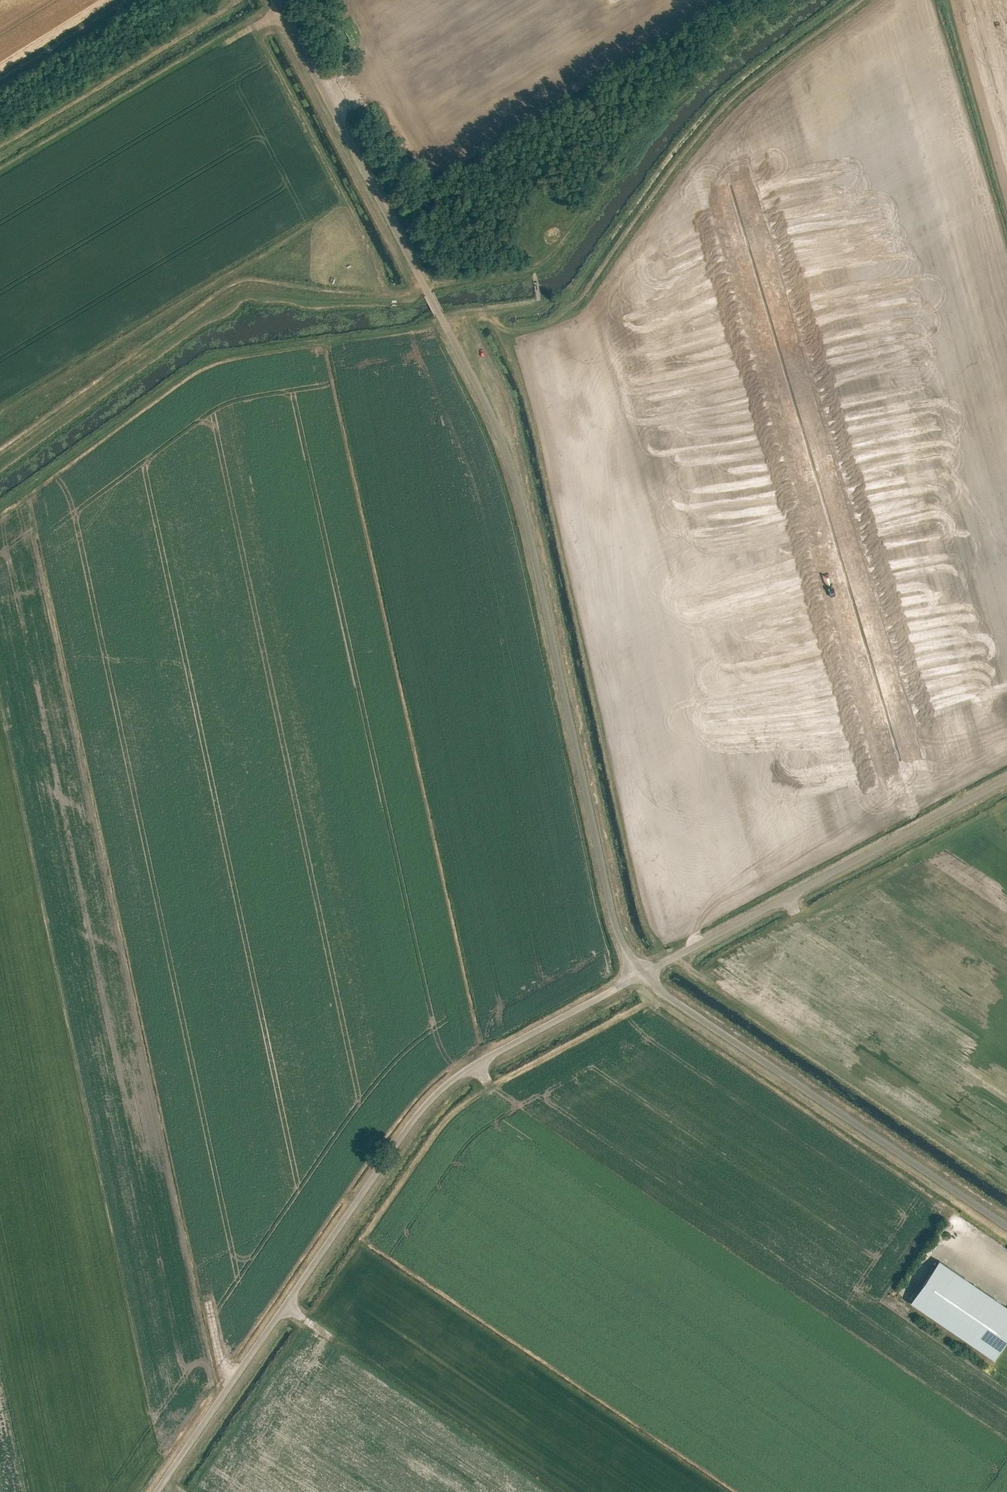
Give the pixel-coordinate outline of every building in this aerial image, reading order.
[(911,1302),(994,1359),(1006,1340),(1006,1307),(939,1260),(911,1302)]
